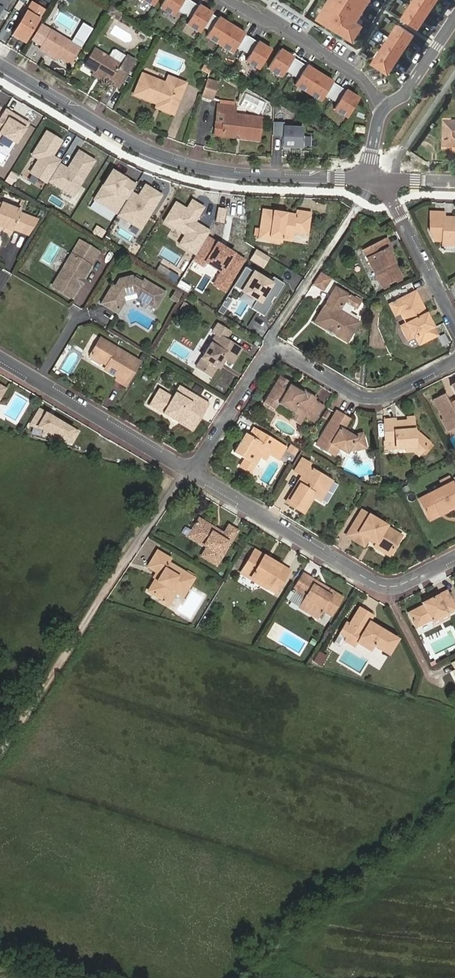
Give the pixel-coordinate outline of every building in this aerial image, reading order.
[(141,1),(153,9),(158,0),(141,0),(141,1)] [(188,0),(166,0),(160,10),(173,19),(175,14),(189,21),(185,28),(199,36),(203,29),(208,32),(204,39),(232,57),(238,49),(248,56),(244,63),(257,72),(271,50),(188,0)] [(329,2),(328,1),(323,8),(324,9),(316,21),(351,43),(360,28),(354,24),(361,14),(362,14),(366,7),(365,7),(369,1),(370,2),(371,0),(330,0),(329,2)] [(437,0),(414,0),(401,21),(416,31),(437,0)] [(18,25),(31,4),(30,3),(17,24),(18,25)] [(23,43),(43,11),(31,4),(18,25),(11,36),(23,43)] [(119,14),(108,8),(104,14),(115,21),(119,14)] [(279,20),(292,28),(295,22),(283,14),(279,20)] [(11,36),(18,25),(17,24),(10,36),(11,36)] [(77,50),(89,31),(79,25),(72,36),(74,37),(69,45),(77,50)] [(36,50),(47,32),(37,26),(26,44),(36,50)] [(386,76),(412,37),(397,27),(371,66),(386,76)] [(77,50),(69,45),(67,44),(47,32),(36,50),(43,55),(44,52),(54,58),(68,66),(77,50)] [(345,122),(360,99),(278,48),(262,73),(277,82),(284,71),(296,79),(291,87),(319,105),(325,96),(338,104),(333,114),(345,122)] [(92,50),(81,68),(90,73),(88,75),(94,79),(95,76),(115,88),(131,60),(123,56),(122,59),(118,66),(106,59),(92,50)] [(52,60),(54,58),(44,52),(43,55),(42,56),(52,62),(52,60)] [(118,66),(122,59),(111,52),(106,59),(118,66)] [(140,75),(133,94),(157,104),(156,108),(169,113),(181,82),(164,76),(162,83),(140,75)] [(212,82),(202,79),(197,95),(207,98),(212,82)] [(363,126),(373,109),(359,101),(349,118),(363,126)] [(254,137),(257,115),(231,113),(232,104),(213,102),(212,106),(223,110),(221,118),(246,126),(242,135),(254,137)] [(242,135),(246,126),(221,118),(223,110),(212,106),(211,113),(211,116),(213,116),(214,113),(219,113),(218,122),(211,121),(210,134),(212,135),(237,137),(237,135),(242,135)] [(2,109),(0,113),(0,134),(13,143),(25,124),(18,119),(17,122),(9,117),(10,114),(2,109)] [(387,133),(394,136),(400,122),(393,119),(387,133)] [(299,148),(300,135),(297,135),(297,128),(279,128),(279,123),(269,123),(269,137),(279,137),(278,147),(299,148)] [(57,164),(58,162),(50,156),(59,141),(44,132),(30,155),(36,159),(28,173),(45,183),(46,181),(57,164)] [(76,152),(65,170),(57,164),(46,181),(70,196),(92,161),(76,152)] [(133,186),(110,171),(92,200),(113,213),(123,198),(125,199),(133,186)] [(10,231),(11,229),(18,232),(26,235),(35,221),(24,217),(17,215),(18,211),(0,204),(0,227),(1,228),(10,231)] [(293,223),(308,224),(309,211),(294,210),(293,213),(262,210),(259,239),(270,240),(270,237),(282,238),(282,236),(292,237),(293,231),(293,223)] [(444,236),(454,236),(454,246),(454,218),(445,217),(445,213),(429,212),(428,231),(435,236),(444,236)] [(307,232),(308,224),(293,223),(293,231),(307,232)] [(454,236),(444,236),(444,250),(454,250),(454,246),(454,236)] [(74,240),(67,253),(71,255),(79,242),(74,240)] [(362,248),(381,285),(400,276),(387,251),(384,252),(377,240),(362,248)] [(75,284),(78,278),(93,251),(79,242),(71,255),(67,253),(49,285),(68,295),(75,284)] [(331,276),(321,269),(312,282),(323,289),(331,276)] [(115,306),(118,308),(122,302),(120,297),(121,293),(130,292),(133,294),(134,299),(151,310),(162,292),(139,278),(137,282),(126,275),(114,278),(110,285),(108,289),(104,290),(96,304),(111,313),(115,306)] [(347,337),(350,332),(357,320),(338,308),(343,301),(347,293),(335,285),(326,299),(328,301),(324,308),(322,306),(313,320),(324,327),(327,326),(334,330),(334,333),(345,340),(347,337)] [(394,298),(400,310),(405,320),(402,322),(400,325),(406,335),(409,337),(413,335),(417,343),(436,333),(414,288),(394,298)] [(355,298),(347,293),(343,301),(350,305),(355,298)] [(355,298),(350,305),(355,308),(360,301),(355,298)] [(395,313),(400,310),(394,298),(389,301),(395,313)] [(218,358),(222,360),(228,364),(238,349),(222,339),(227,332),(214,324),(209,332),(212,334),(192,367),(207,376),(214,366),(218,358)] [(87,352),(100,359),(103,358),(107,360),(105,362),(102,366),(115,374),(114,376),(123,382),(136,359),(96,336),(87,352)] [(96,361),(100,359),(87,352),(88,356),(96,361)] [(313,395),(302,388),(301,390),(288,382),(289,380),(277,374),(261,400),(273,407),(276,402),(289,409),(286,416),(298,422),(302,416),(312,398),(313,395)] [(301,390),(302,388),(289,380),(288,382),(301,390)] [(177,382),(173,389),(187,398),(191,391),(177,382)] [(187,398),(173,389),(170,394),(156,386),(148,399),(160,406),(160,408),(159,410),(170,417),(172,413),(179,417),(177,421),(190,429),(206,401),(191,391),(187,398)] [(449,404),(448,402),(447,400),(444,396),(434,401),(438,409),(439,409),(441,413),(440,414),(446,424),(454,422),(454,402),(449,404)] [(321,403),(312,398),(302,416),(310,420),(321,403)] [(146,402),(159,410),(160,408),(160,406),(148,399),(146,402)] [(332,446),(335,448),(341,452),(346,450),(348,449),(349,447),(354,448),(364,444),(359,430),(350,433),(342,428),(348,417),(336,410),(315,443),(329,452),(332,446)] [(414,446),(420,452),(428,442),(413,429),(412,419),(409,416),(405,416),(405,422),(400,422),(399,420),(392,421),(392,419),(383,419),(385,440),(394,439),(395,444),(403,444),(404,446),(414,446)] [(243,460),(251,464),(257,454),(262,457),(267,450),(276,456),(284,444),(267,434),(253,425),(249,431),(245,430),(240,437),(243,439),(240,443),(238,442),(232,450),(244,458),(243,460)] [(295,447),(289,443),(285,449),(292,453),(295,447)] [(299,480),(297,478),(284,499),(302,510),(312,494),(318,497),(329,478),(306,464),(308,461),(300,457),(293,468),(300,472),(303,474),(299,480)] [(247,469),(251,464),(243,460),(240,465),(247,469)] [(440,481),(442,485),(451,481),(449,477),(440,481)] [(426,514),(442,506),(444,508),(451,505),(454,503),(454,490),(451,481),(442,485),(417,498),(426,514)] [(442,506),(426,514),(428,519),(453,508),(451,505),(444,508),(442,506)] [(365,516),(358,511),(344,533),(362,544),(366,538),(373,543),(371,546),(388,556),(395,544),(388,539),(393,532),(384,527),(384,525),(367,514),(365,516)] [(199,530),(194,538),(206,546),(201,554),(215,563),(224,549),(223,548),(227,541),(229,542),(237,529),(228,523),(222,531),(220,535),(212,530),(214,526),(198,516),(192,526),(199,530)] [(187,534),(194,538),(199,530),(192,526),(187,534)] [(222,531),(214,526),(212,530),(220,535),(222,531)] [(399,537),(393,532),(388,539),(395,544),(399,537)] [(190,570),(184,567),(167,556),(169,553),(157,546),(147,561),(155,567),(158,568),(155,573),(147,585),(161,594),(169,583),(175,586),(180,589),(192,572),(190,570)] [(261,557),(263,553),(255,548),(241,569),(275,590),(288,569),(272,558),(270,562),(261,557)] [(272,558),(263,553),(261,557),(270,562),(272,558)] [(327,590),(325,589),(323,593),(320,591),(322,587),(312,581),(314,578),(302,571),(292,588),(303,595),(297,605),(316,617),(321,609),(330,614),(341,595),(329,588),(327,590)] [(165,600),(175,586),(169,583),(161,594),(160,596),(165,600)] [(286,598),(297,605),(303,595),(292,588),(286,598)] [(424,604),(407,612),(415,627),(432,618),(448,611),(449,613),(454,610),(454,607),(446,589),(430,597),(432,600),(424,604)] [(368,622),(370,619),(374,614),(359,605),(349,621),(346,620),(339,631),(346,634),(343,638),(354,644),(357,640),(371,648),(373,644),(383,649),(387,644),(391,646),(397,636),(376,623),(375,626),(368,622)] [(450,615),(449,613),(448,611),(432,618),(434,622),(450,615)] [(341,641),(343,638),(346,634),(339,631),(333,642),(334,643),(336,643),(337,643),(339,642),(340,642),(341,641)] [(388,652),(391,646),(387,644),(383,649),(388,652)] [(313,661),(317,655),(313,652),(309,659),(313,661)]
